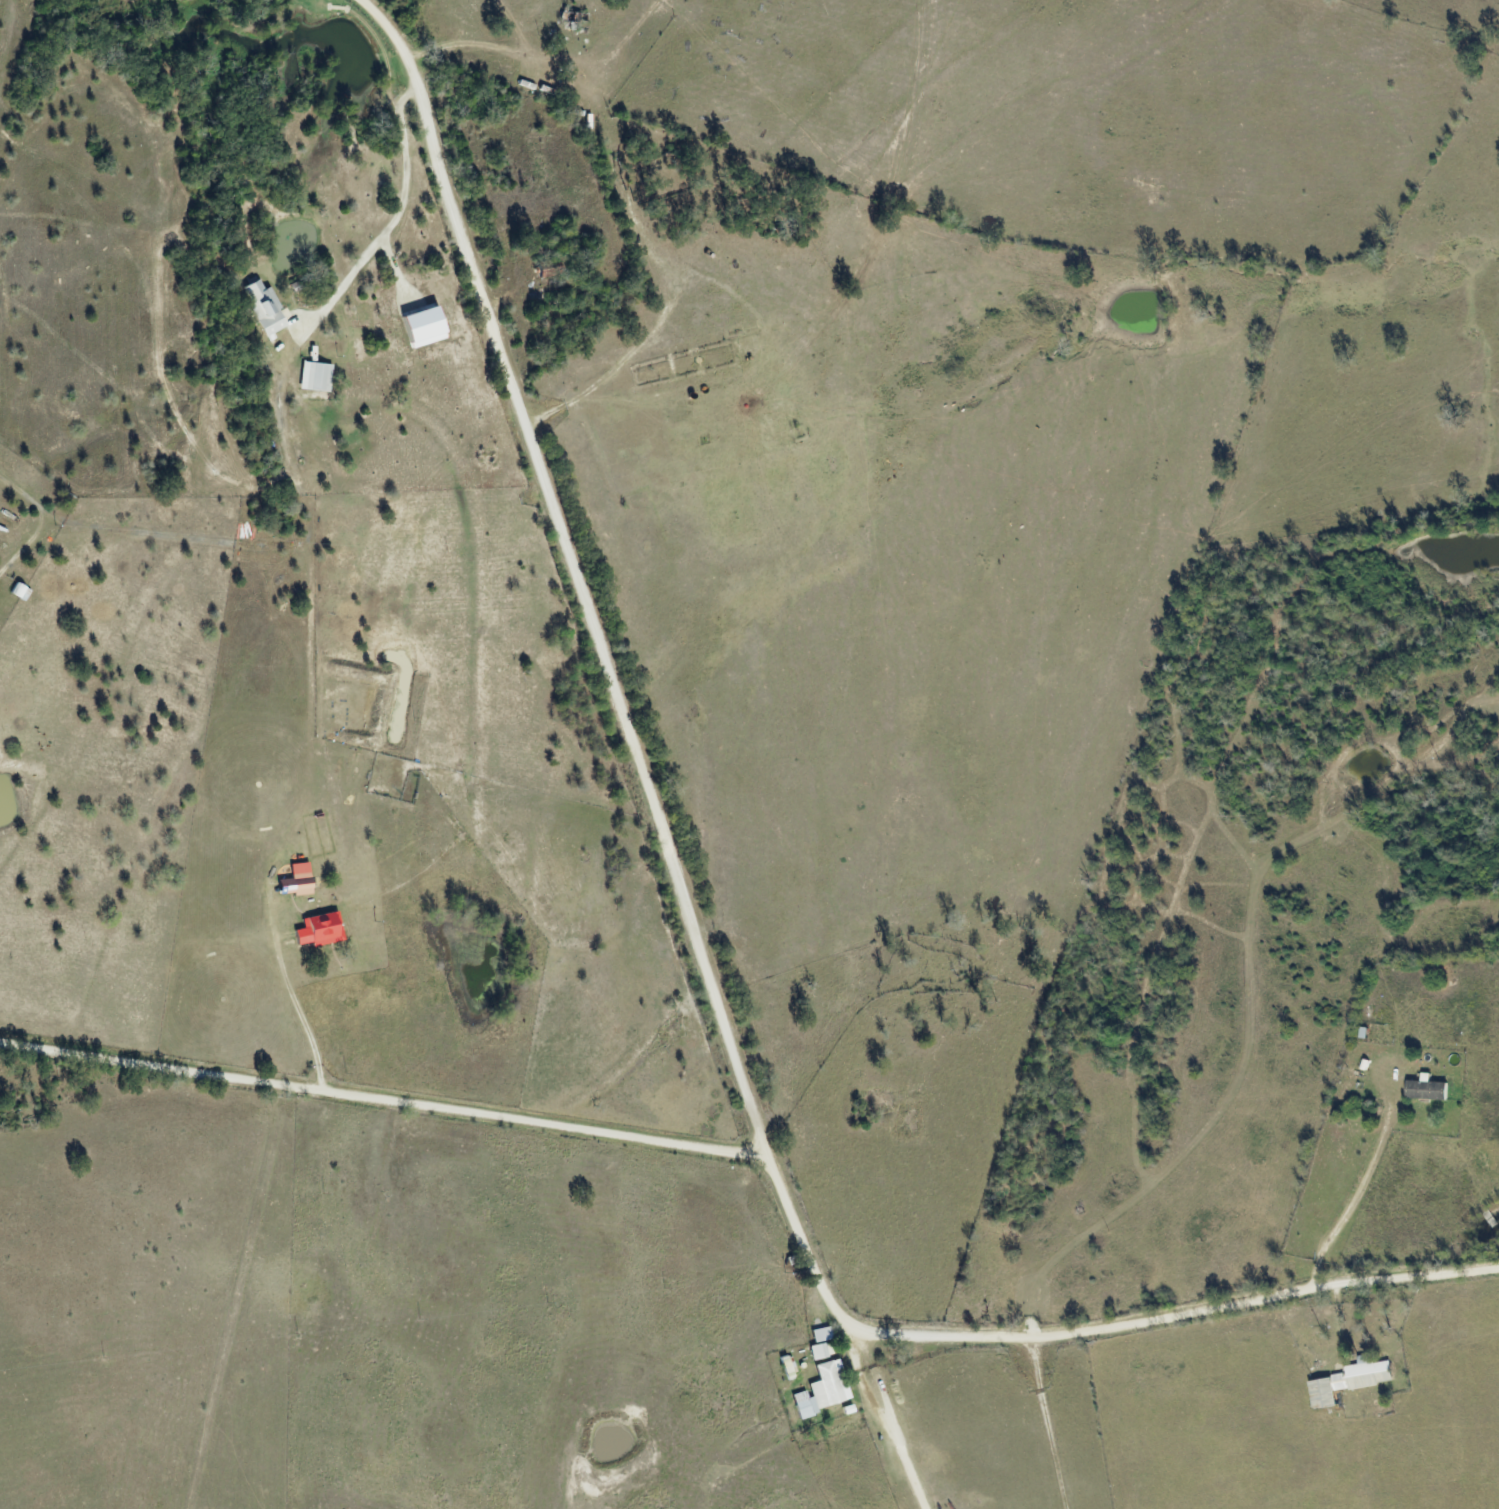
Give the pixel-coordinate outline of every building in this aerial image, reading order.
[(267,287),(263,290),(257,279),(239,289),(266,339),(288,328),(267,287)] [(298,389),(328,393),(332,366),(302,362),(298,389)] [(304,864),(289,866),(291,879),(306,877),(304,864)] [(312,948),(343,941),(337,912),(301,920),(303,929),(293,931),(296,945),(310,942),(312,948)] [(1448,1100),(1449,1083),(1431,1082),(1432,1074),(1423,1074),(1423,1081),(1408,1081),(1407,1099),(1448,1100)] [(832,1357),(828,1328),(811,1330),(813,1346),(809,1346),(811,1360),(832,1357)] [(1310,1381),(1315,1410),(1338,1406),(1336,1392),(1395,1382),(1391,1361),(1375,1364),(1374,1354),(1359,1357),(1360,1365),(1347,1367),(1348,1375),(1310,1381)] [(850,1402),(839,1359),(814,1365),(818,1381),(806,1385),(807,1391),(791,1395),(797,1416),(850,1402)]
